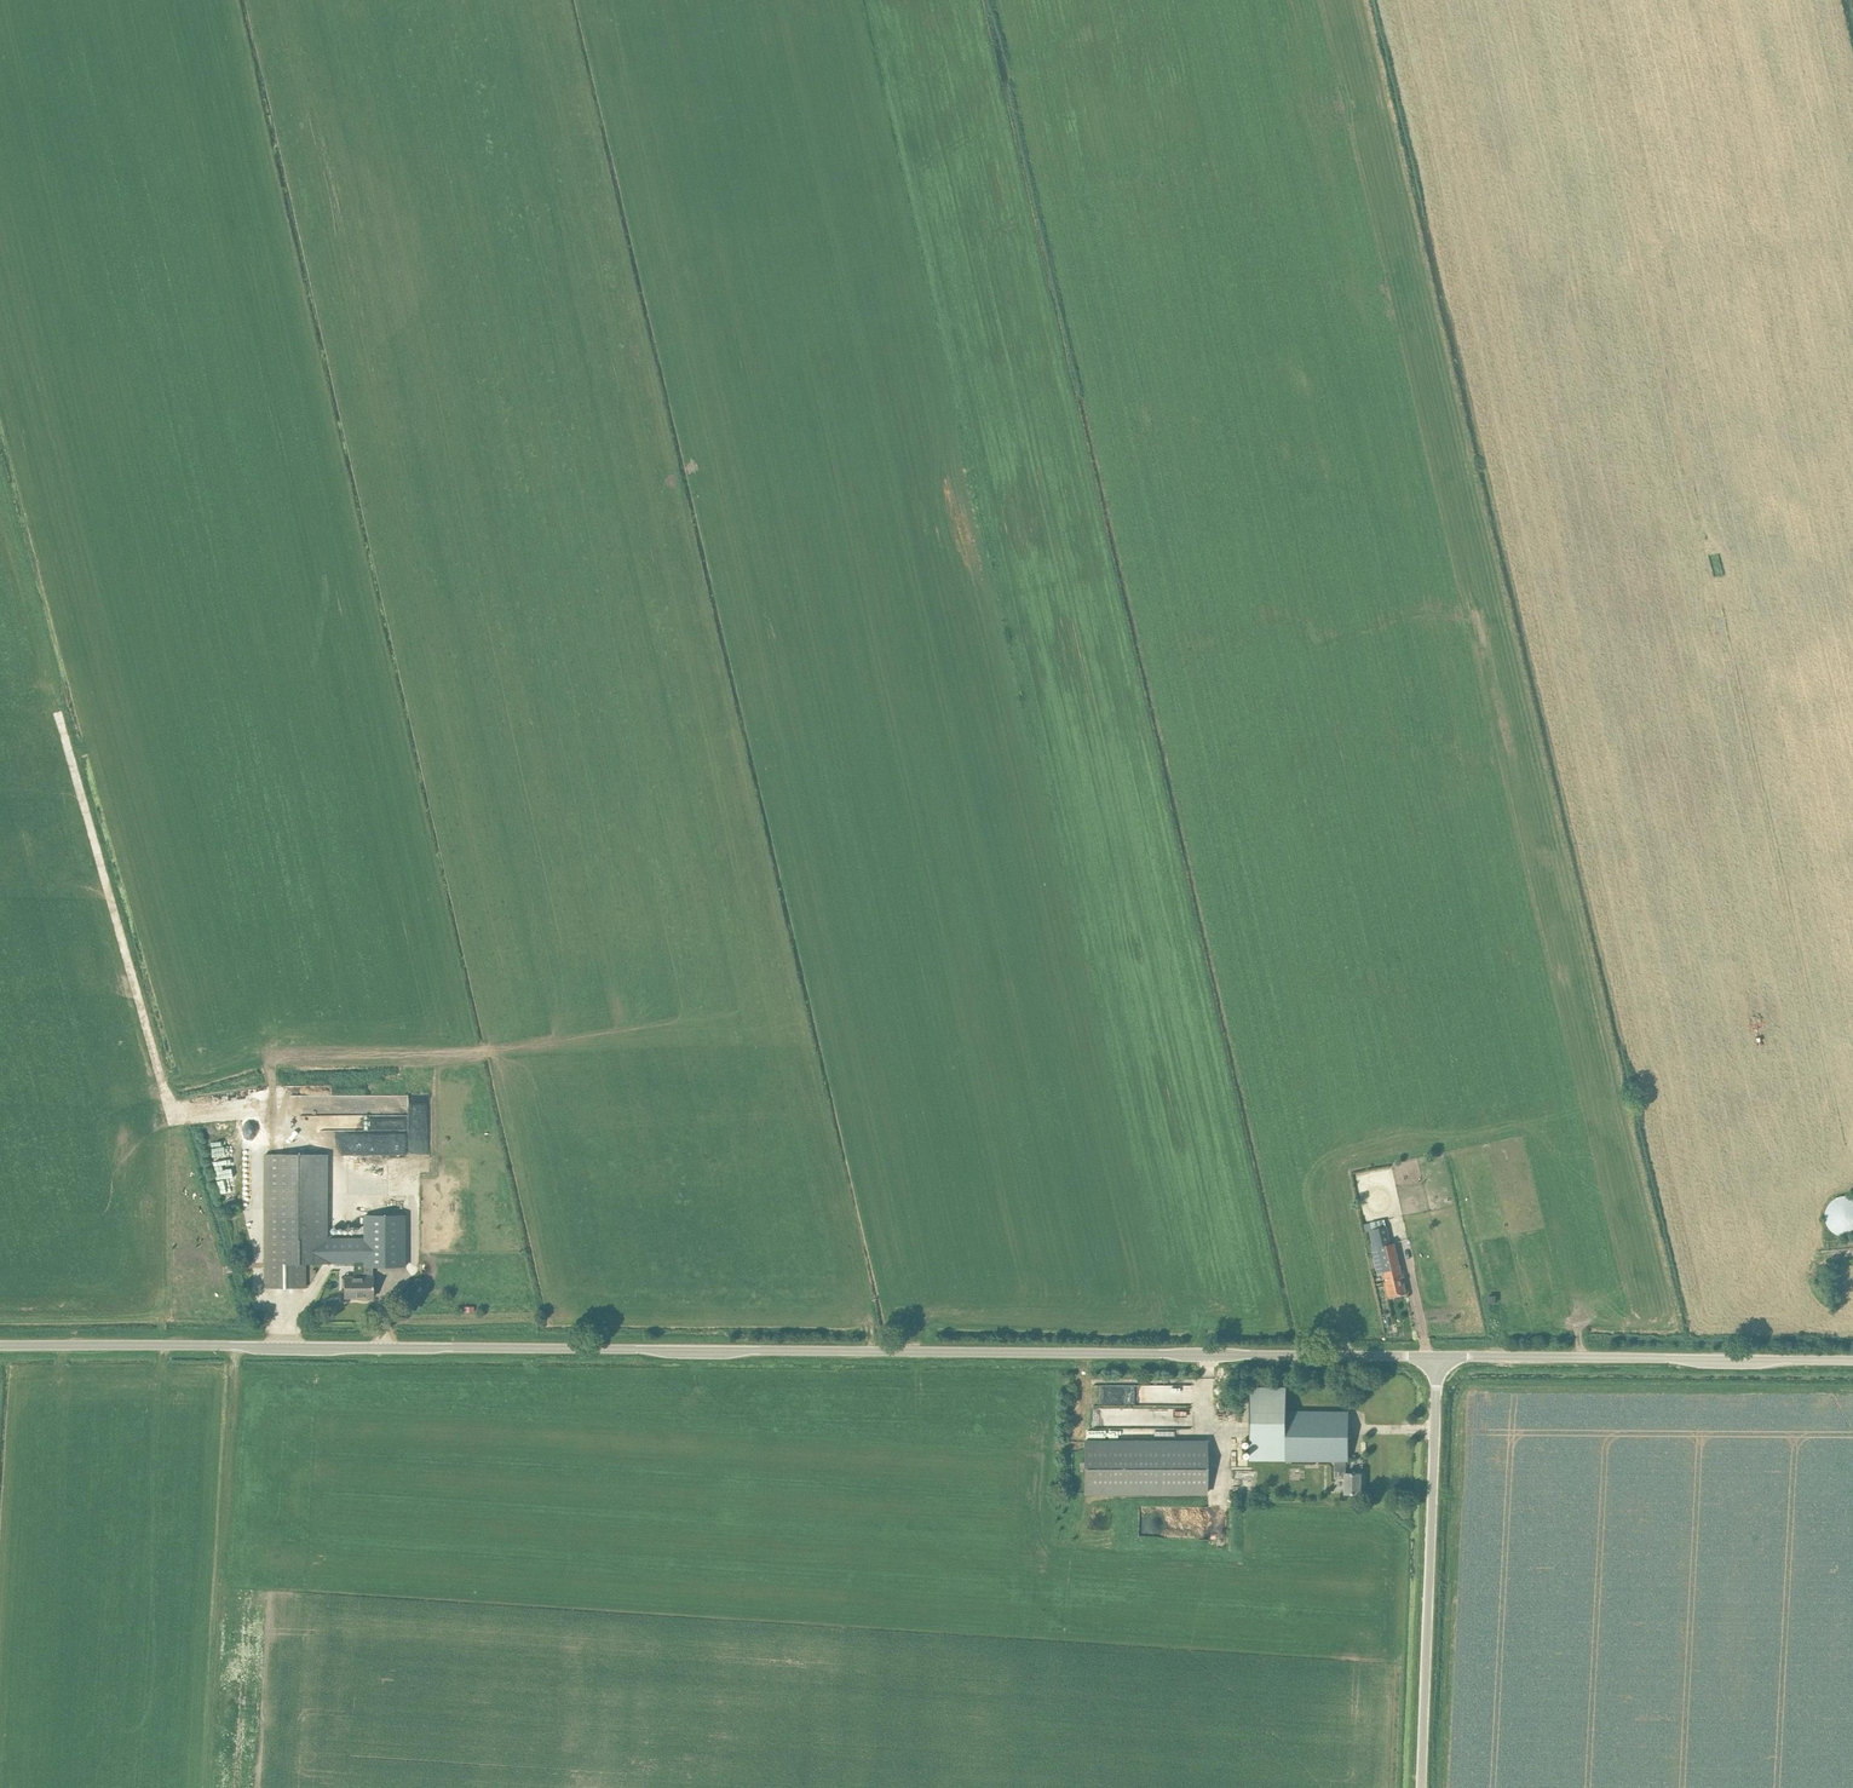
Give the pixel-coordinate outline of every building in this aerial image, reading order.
[(342,1154),(411,1154),(411,1145),(425,1144),(425,1136),(416,1136),(416,1139),(411,1139),(411,1130),(342,1130),(342,1154)] [(218,1141),(217,1163),(228,1163),(229,1141),(218,1141)] [(354,1263),(354,1277),(344,1277),(344,1297),(373,1297),(373,1277),(373,1266),(405,1266),(405,1217),(365,1218),(365,1216),(363,1216),(363,1241),(327,1241),(327,1154),(265,1155),(266,1288),(304,1288),(304,1264),(354,1263)] [(348,1195),(388,1197),(388,1166),(348,1165),(348,1195)] [(1825,1217),(1826,1223),(1829,1229),(1834,1233),(1839,1236),(1846,1237),(1852,1236),(1852,1198),(1845,1197),(1839,1197),(1834,1200),(1829,1205),(1826,1211),(1825,1217)] [(1369,1231),(1376,1261),(1378,1273),(1384,1272),(1386,1282),(1384,1283),(1388,1297),(1406,1293),(1395,1244),(1391,1245),(1387,1226),(1369,1231)] [(1343,1493),(1349,1493),(1361,1493),(1361,1473),(1346,1473),(1346,1461),(1347,1461),(1348,1411),(1286,1411),(1285,1460),(1335,1461),(1334,1478),(1343,1478),(1343,1493)] [(1206,1495),(1206,1439),(1084,1439),(1084,1495),(1206,1495)]
